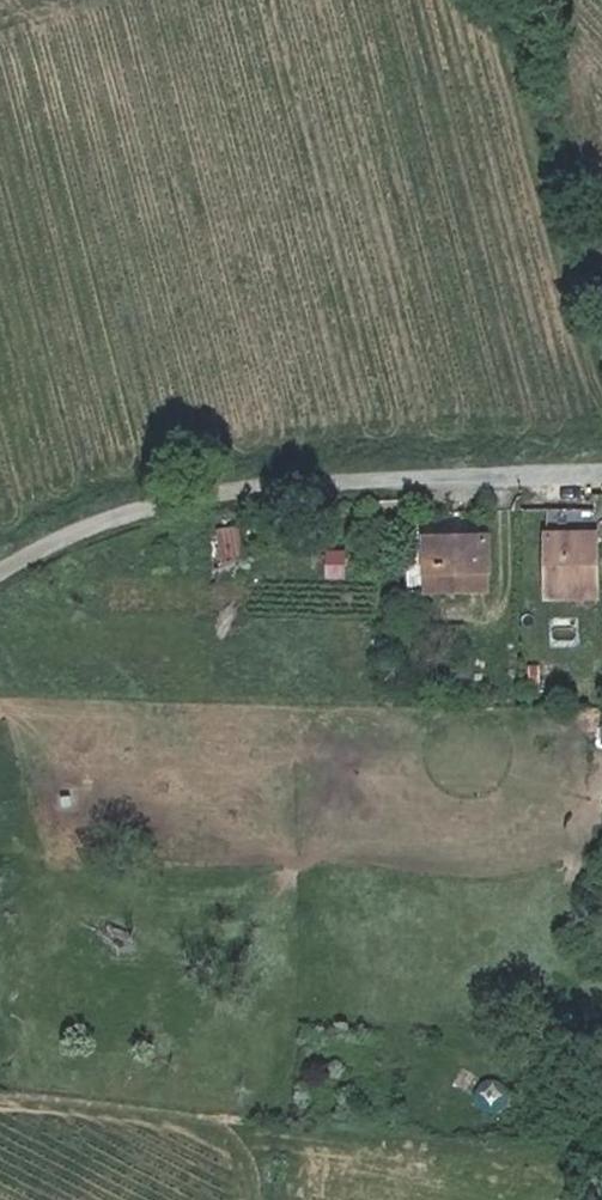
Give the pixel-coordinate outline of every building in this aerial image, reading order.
[(488,580),(484,509),(427,512),(429,547),(422,547),(422,566),(412,566),(412,584),(488,580)] [(598,512),(546,511),(546,524),(598,524),(598,512)] [(429,547),(427,512),(410,513),(412,566),(422,566),(422,547),(429,547)] [(549,559),(600,556),(600,528),(550,526),(549,559)] [(600,556),(549,559),(549,589),(598,590),(600,556)]
